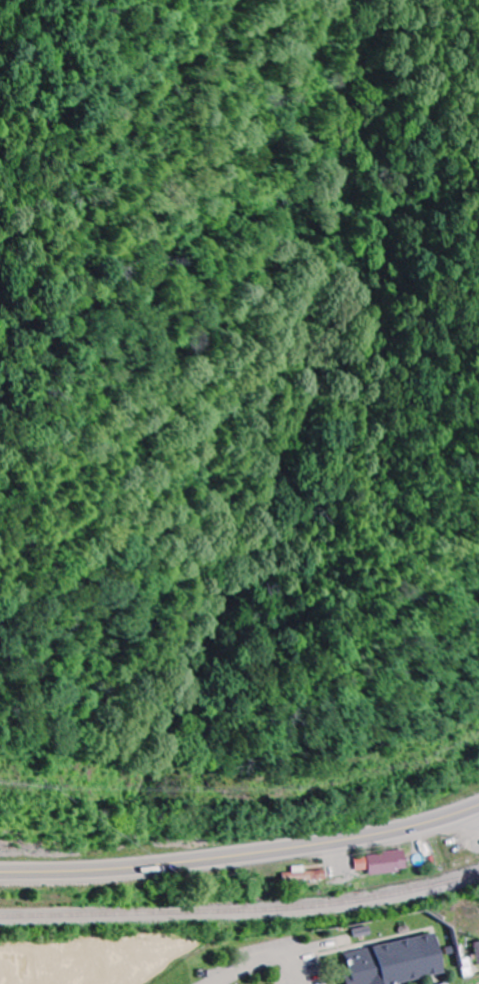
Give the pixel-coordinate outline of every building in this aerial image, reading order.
[(358,871),(371,870),(372,875),(409,871),(407,851),(356,856),(358,871)] [(327,881),(327,872),(285,874),(285,883),(327,881)] [(351,975),(346,976),(348,983),(403,983),(403,982),(445,975),(438,935),(347,951),(351,975)]
